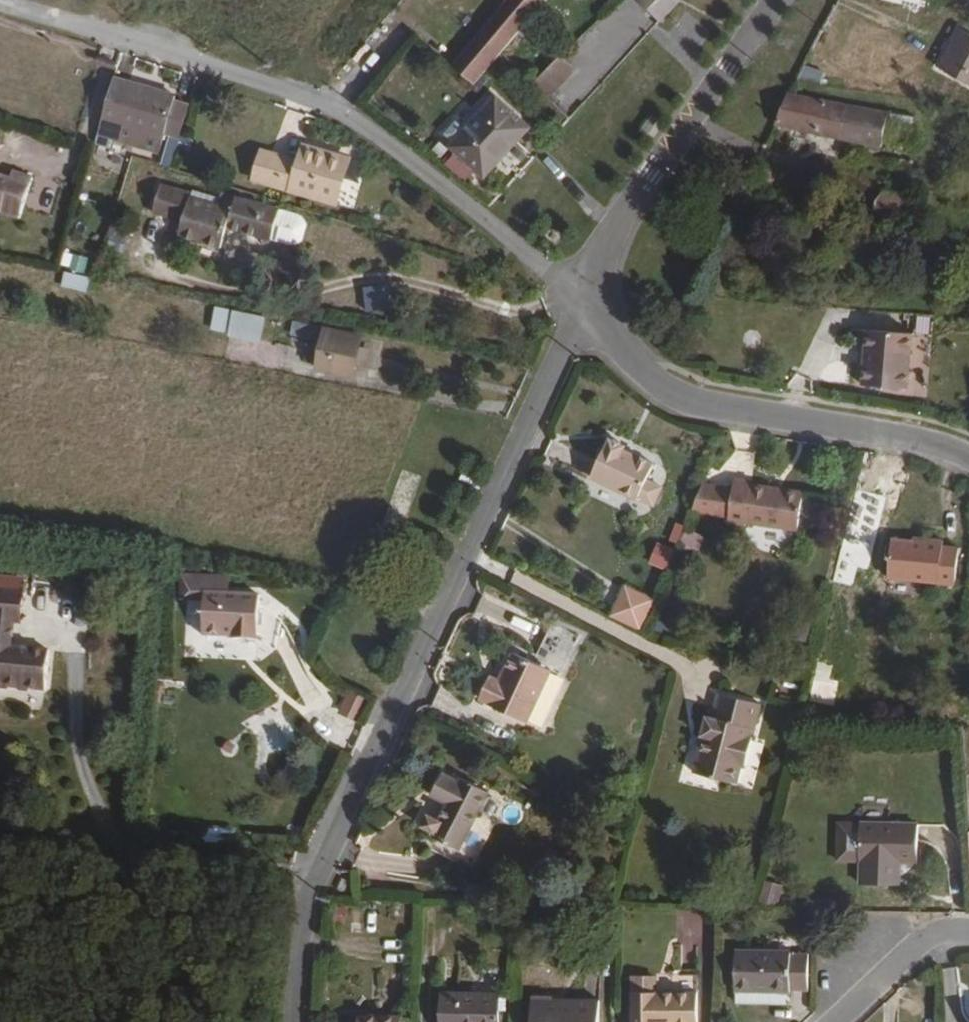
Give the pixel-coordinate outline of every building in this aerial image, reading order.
[(451,64),(473,85),(504,54),(546,0),(506,0),(451,64)] [(649,14),(666,0),(638,0),(649,14)] [(681,3),(678,0),(666,0),(649,14),(661,24),(681,3)] [(920,8),(921,0),(882,0),(920,8)] [(958,28),(937,66),(968,84),(968,34),(958,28)] [(550,96),(577,71),(560,55),(535,81),(550,96)] [(825,72),(805,66),(797,78),(820,85),(825,72)] [(175,93),(113,75),(97,135),(100,136),(112,139),(119,142),(159,153),(164,134),(169,135),(180,139),(181,136),(190,103),(174,99),(175,93)] [(882,148),(889,111),(787,92),(775,124),(882,148)] [(532,126),(496,93),(468,124),(450,144),(447,146),(484,179),(532,126)] [(439,134),(450,144),(468,124),(457,114),(439,134)] [(637,132),(642,136),(648,128),(643,124),(637,132)] [(112,139),(97,135),(94,144),(109,148),(112,139)] [(180,139),(169,135),(160,164),(171,168),(177,148),(180,139)] [(180,139),(177,148),(189,152),(193,139),(181,136),(180,139)] [(260,147),(250,181),(337,207),(352,156),(302,142),(297,158),(260,147)] [(19,219),(34,176),(14,169),(12,177),(0,173),(0,213),(19,219)] [(271,241),(272,239),(280,209),(280,207),(221,191),(219,198),(218,204),(191,195),(192,191),(161,183),(152,214),(182,222),(177,237),(220,249),(226,228),(271,241)] [(883,189),(875,210),(911,215),(917,195),(883,189)] [(192,190),(192,191),(191,195),(218,204),(219,198),(192,190)] [(280,209),(272,239),(289,245),(294,245),(303,242),(307,224),(302,215),(298,213),(280,209)] [(128,234),(112,229),(106,249),(122,255),(128,234)] [(88,259),(73,255),(68,272),(83,276),(88,259)] [(90,278),(64,272),(60,288),(86,293),(90,278)] [(363,290),(366,312),(392,309),(390,286),(363,290)] [(266,316),(215,306),(210,330),(228,334),(228,337),(260,344),(266,316)] [(931,318),(918,317),(917,333),(930,334),(931,318)] [(320,341),(323,328),(293,321),(291,334),(320,341)] [(364,334),(324,325),(323,328),(320,341),(320,344),(315,364),(314,370),(354,379),(357,367),(361,346),(364,334)] [(909,389),(915,334),(866,329),(861,384),(909,389)] [(315,364),(320,344),(308,341),(303,361),(315,364)] [(361,346),(357,367),(368,370),(372,349),(361,346)] [(627,444),(610,436),(590,479),(637,501),(637,500),(654,508),(664,486),(647,479),(655,462),(626,448),(627,444)] [(728,525),(745,528),(745,524),(798,532),(803,500),(805,491),(752,483),(752,480),(735,477),(733,487),(704,483),(691,513),(729,518),(728,525)] [(803,500),(799,526),(829,530),(833,504),(803,500)] [(685,526),(676,523),(669,540),(678,543),(685,526)] [(706,536),(687,528),(680,545),(698,553),(706,536)] [(955,586),(960,547),(944,545),(945,539),(914,536),(914,539),(893,537),(888,579),(955,586)] [(675,550),(657,543),(649,564),(667,571),(675,550)] [(230,575),(181,574),(180,601),(205,601),(203,637),(231,637),(230,639),(258,641),(260,594),(229,592),(230,575)] [(23,591),(24,578),(0,575),(0,589),(23,591)] [(655,599),(625,584),(610,617),(641,631),(655,599)] [(0,589),(0,688),(45,692),(49,649),(13,645),(15,624),(21,624),(24,591),(23,591),(0,589)] [(666,624),(657,620),(652,631),(661,635),(666,624)] [(553,671),(511,652),(498,678),(491,675),(478,700),(528,723),(553,671)] [(756,725),(762,704),(719,690),(712,717),(708,716),(692,770),(735,784),(743,759),(746,760),(753,735),(750,735),(754,724),(756,725)] [(369,700),(348,691),(338,713),(359,723),(369,700)] [(460,850),(491,793),(460,777),(458,779),(443,772),(431,796),(446,804),(438,818),(427,814),(421,827),(434,833),(432,837),(460,850)] [(861,823),(837,822),(837,863),(859,862),(859,885),(900,885),(901,863),(917,864),(918,823),(861,821),(861,823)] [(348,882),(342,879),(337,890),(343,892),(348,882)] [(784,886),(762,882),(757,903),(779,908),(784,886)] [(825,901),(807,901),(807,911),(843,910),(842,903),(825,904),(825,901)] [(347,908),(335,907),(333,922),(345,924),(347,908)] [(778,941),(778,950),(790,950),(790,941),(778,941)] [(778,950),(736,949),(735,993),(736,993),(786,994),(791,994),(791,991),(809,991),(809,953),(791,953),(791,950),(790,950),(778,950)] [(631,976),(631,1021),(698,1021),(698,991),(657,991),(658,976),(631,976)] [(441,991),(440,1021),(499,1021),(500,1011),(500,998),(501,993),(441,991)] [(786,994),(736,993),(735,1005),(785,1005),(786,994)] [(531,996),(531,1021),(599,1021),(599,1000),(553,999),(553,996),(531,996)] [(358,1014),(357,1021),(400,1021),(400,1015),(358,1014)]
